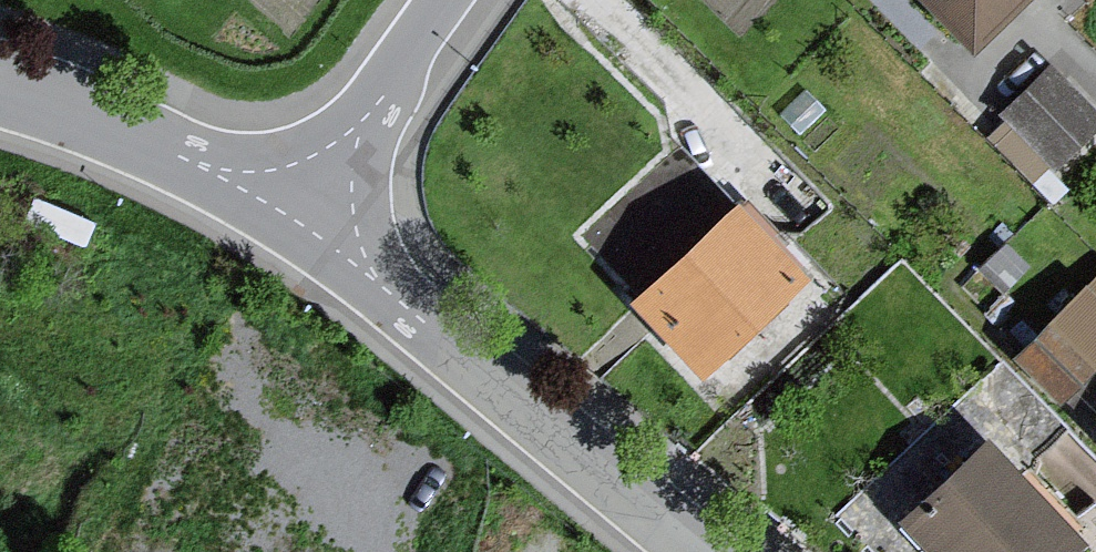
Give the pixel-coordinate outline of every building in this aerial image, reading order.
[(931,50),(988,0),(886,0),(931,50)] [(1039,66),(986,115),(1043,178),(1095,131),(1095,129),(1039,66)] [(776,275),(708,201),(602,298),(669,372),(776,275)] [(1020,274),(995,243),(970,263),(995,293),(1020,274)] [(1065,290),(993,363),(1040,410),(1095,354),(1095,321),(1065,290)] [(1078,449),(1095,467),(1095,431),(1078,449)] [(959,439),(872,521),(902,551),(1045,551),(1056,541),(959,439)]
